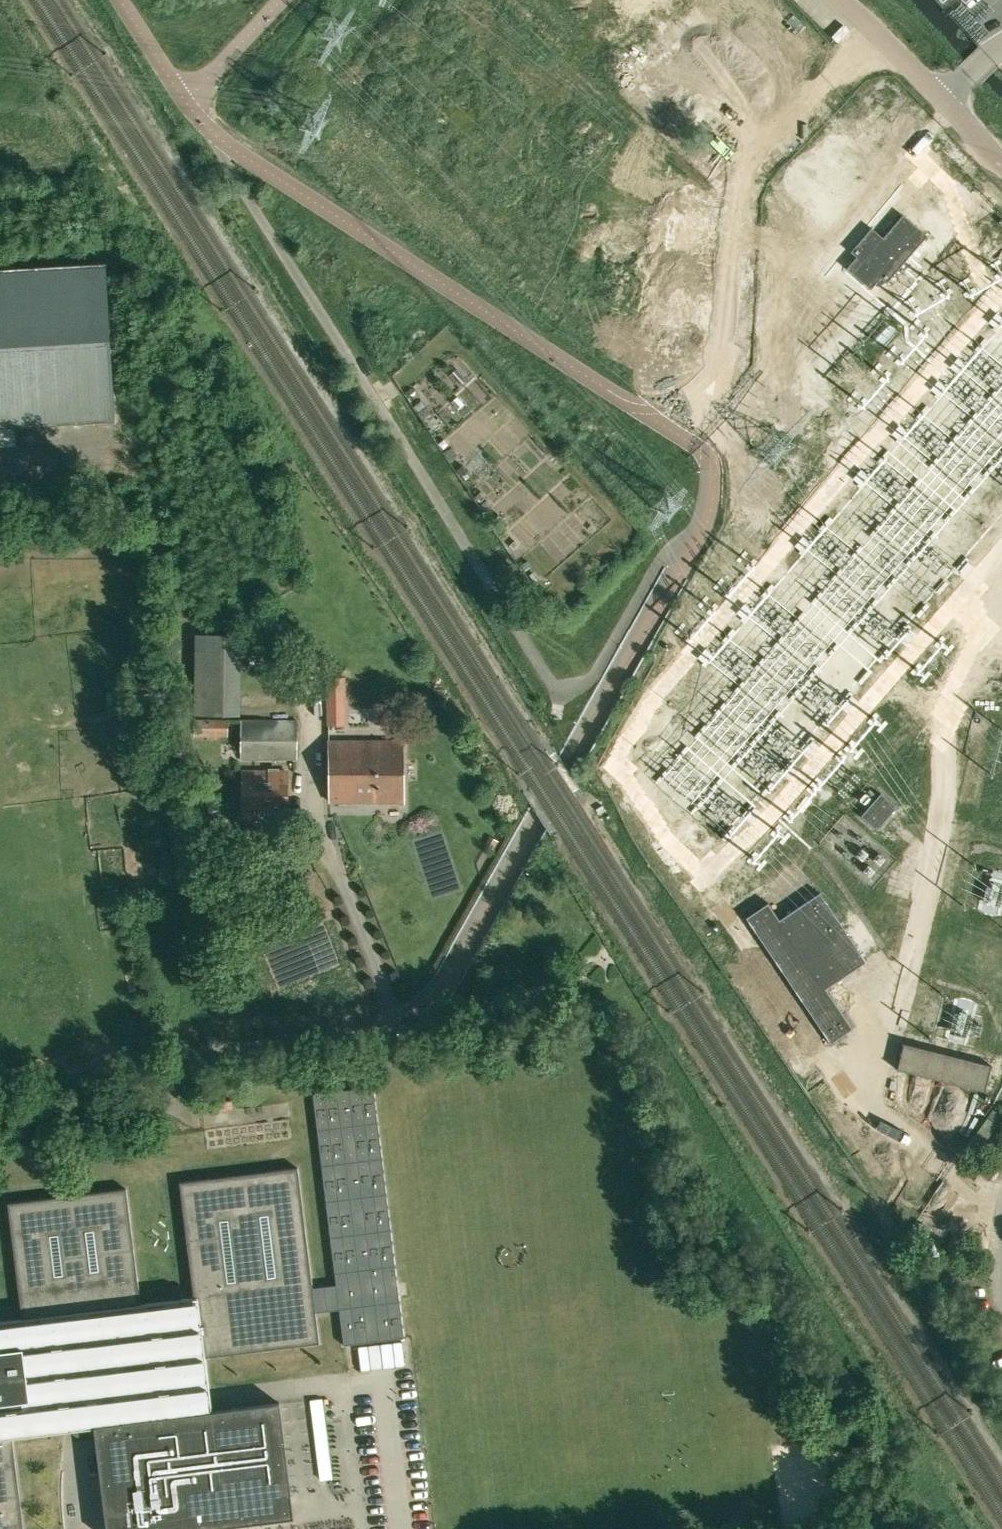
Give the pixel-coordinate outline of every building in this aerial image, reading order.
[(874,297),(884,285),(890,290),(929,244),(906,224),(887,248),(875,238),(855,261),(861,266),(851,277),(874,297)] [(16,445),(15,419),(39,417),(39,423),(61,422),(61,416),(113,413),(104,264),(0,270),(0,446),(16,445)] [(194,714),(222,714),(222,633),(194,633),(194,714)] [(338,679),(327,679),(328,726),(339,726),(338,679)] [(196,735),(200,735),(226,735),(226,718),(196,717),(196,718),(196,735)] [(296,720),(240,719),(240,758),(296,758),(296,720)] [(328,740),(329,801),(403,801),(401,739),(328,740)] [(286,771),(241,771),(241,817),(286,817),(286,771)] [(898,805),(883,793),(862,818),(878,830),(898,805)] [(825,988),(853,969),(868,960),(821,891),(779,919),(768,903),(746,918),(830,1043),(852,1028),(825,988)] [(896,1067),(895,1068),(986,1091),(986,1090),(985,1090),(991,1066),(992,1067),(992,1065),(902,1043),(902,1044),(903,1044),(897,1067),(896,1067)] [(12,1437),(71,1430),(75,1433),(79,1434),(83,1432),(86,1428),(94,1427),(106,1528),(200,1528),(294,1518),(290,1491),(279,1404),(280,1404),(280,1402),(212,1411),(205,1357),(319,1343),(316,1312),(339,1309),(343,1345),(376,1341),(404,1337),(373,1086),(313,1093),(336,1284),(313,1287),(298,1167),(179,1182),(194,1298),(141,1304),(126,1188),(8,1203),(22,1319),(0,1321),(0,1528),(24,1528),(12,1437)]
